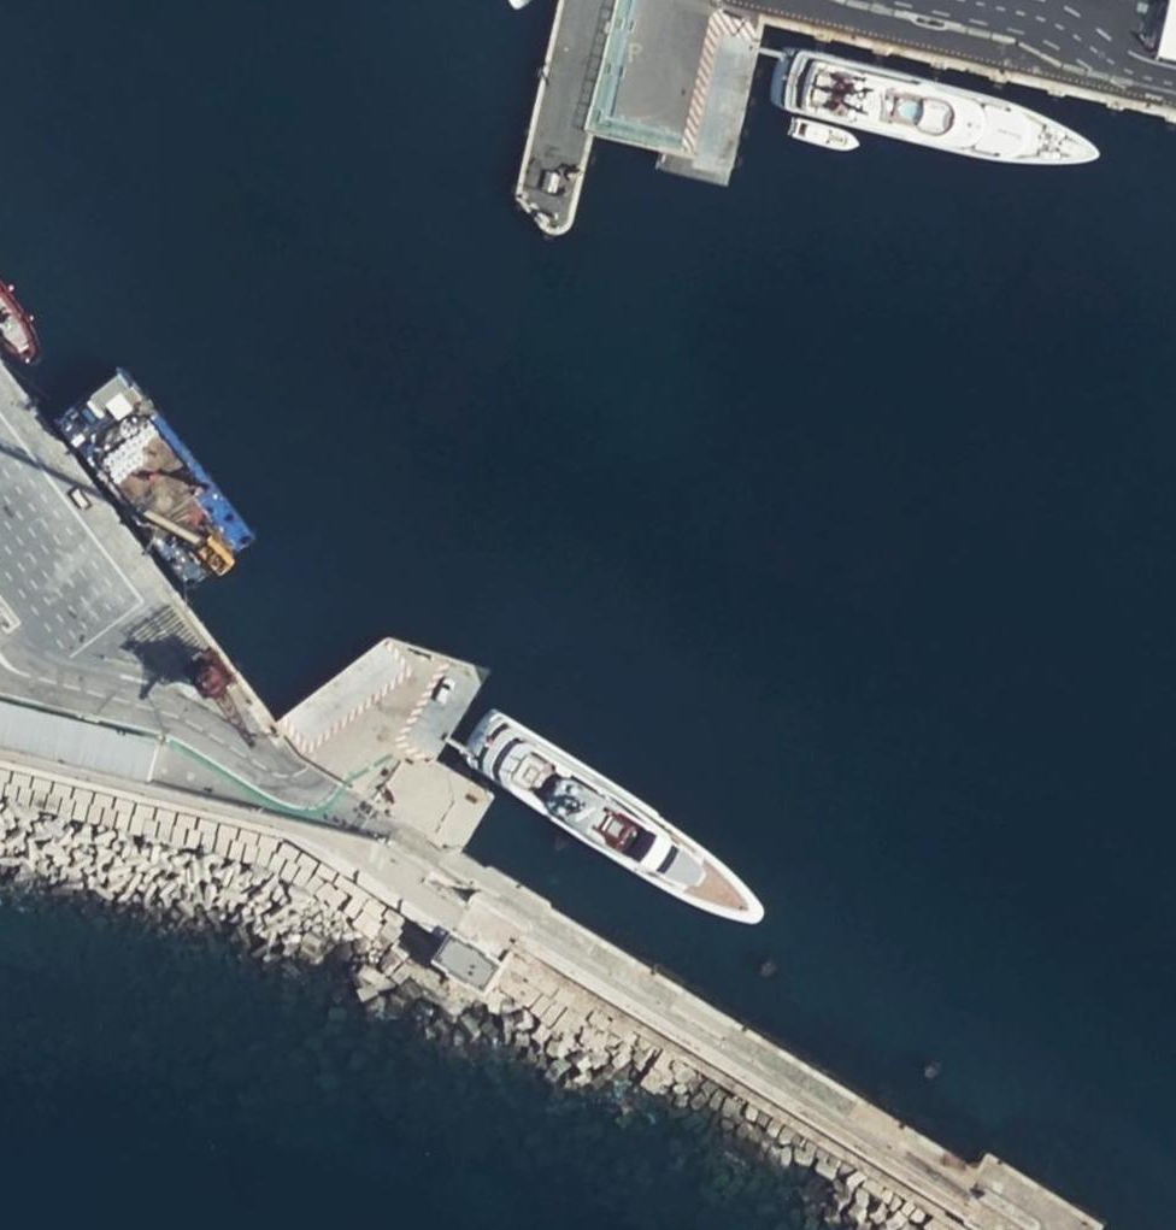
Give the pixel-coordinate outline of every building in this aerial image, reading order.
[(1159,55),(1175,59),(1175,0),(1172,0),(1159,55)] [(462,927),(454,940),(445,955),(494,984),(507,962),(510,956),(462,927)] [(993,1229),(1032,1229),(1037,1222),(986,1190),(970,1215),(993,1229)]
